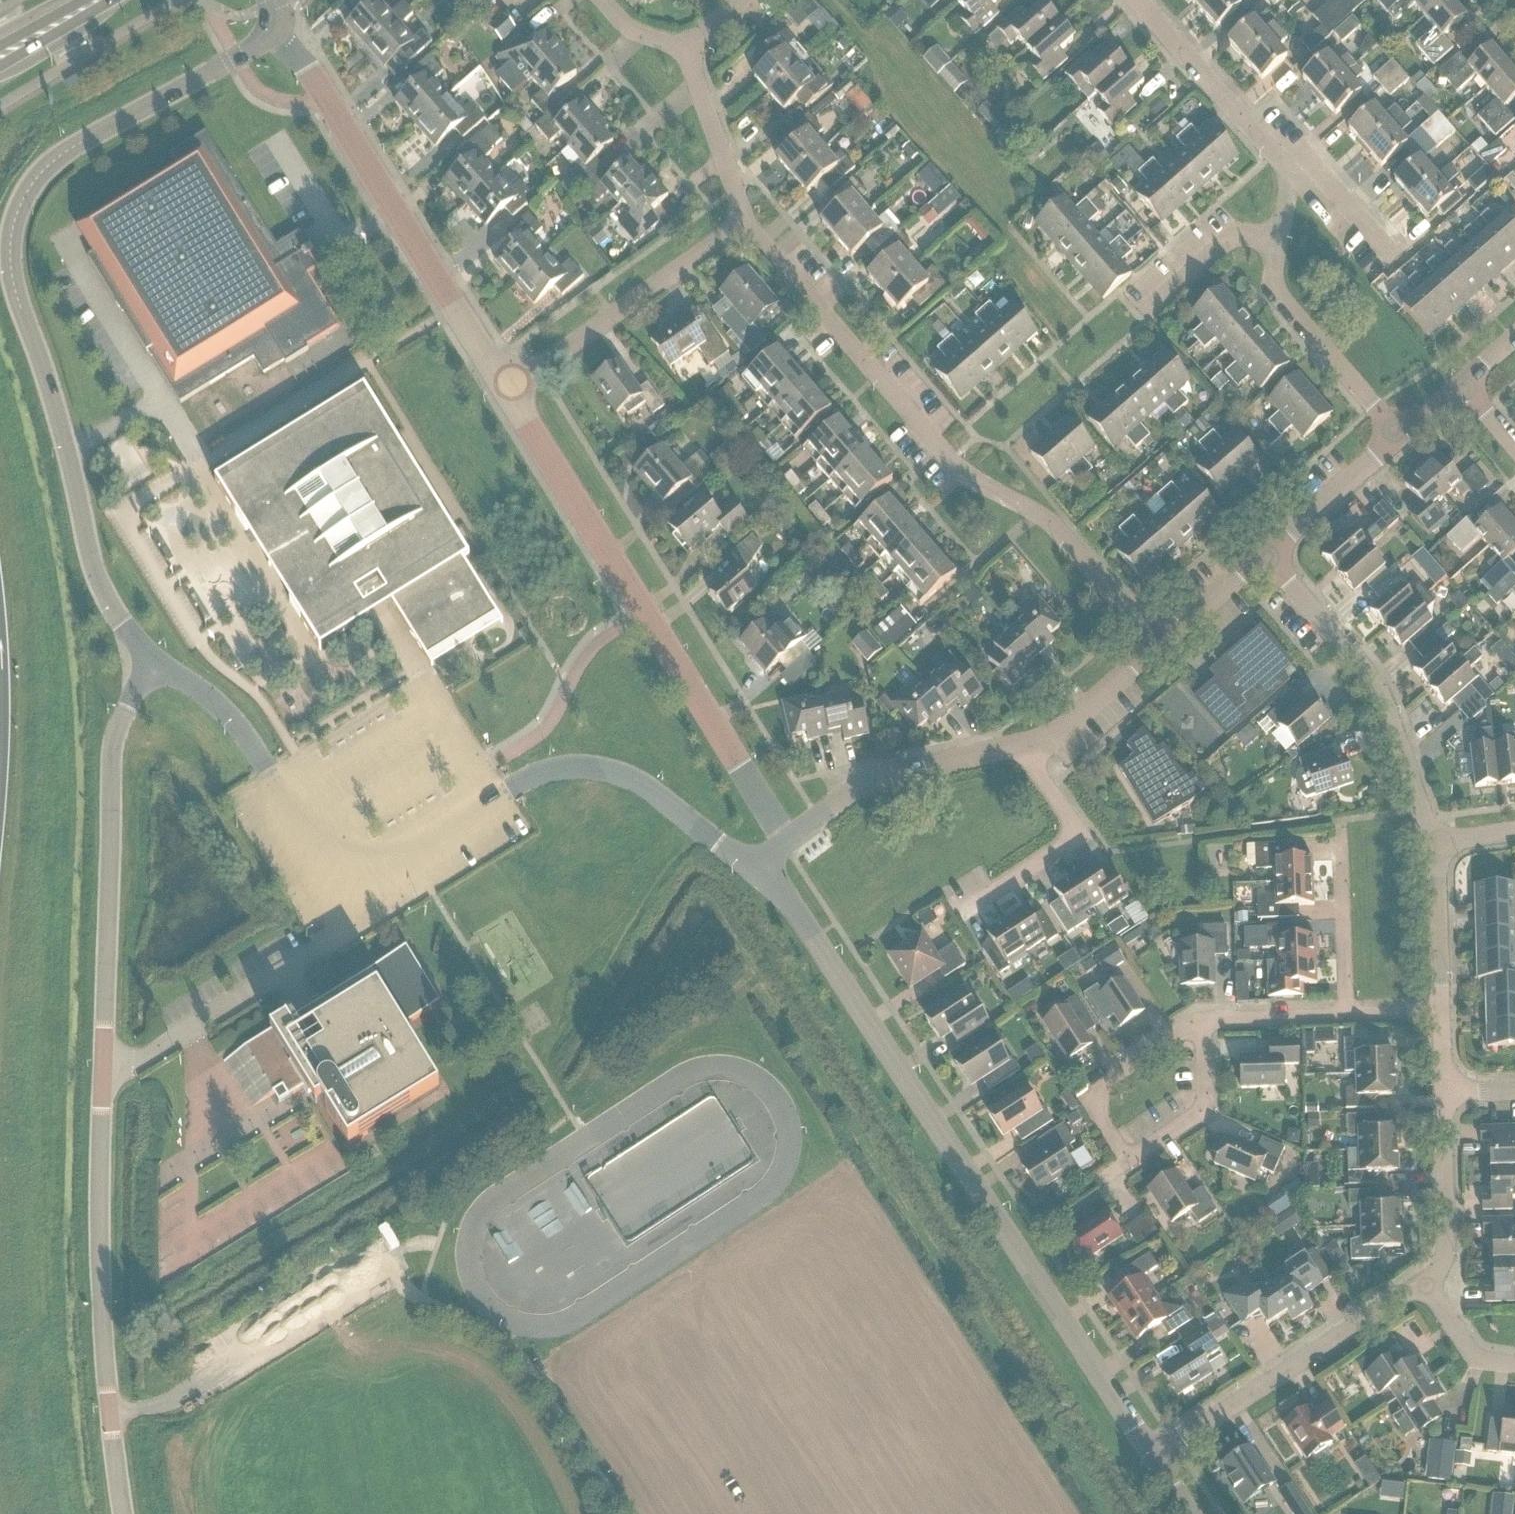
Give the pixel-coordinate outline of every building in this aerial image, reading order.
[(408,9),(403,3),(390,14),(378,0),(357,0),(352,4),(360,14),(347,25),(366,46),(408,9)] [(789,17),(795,24),(804,16),(809,22),(819,13),(808,0),(789,17)] [(900,0),(887,0),(885,2),(890,8),(900,0)] [(958,4),(966,14),(959,20),(974,36),(998,15),(991,7),(998,0),(962,0),(958,4)] [(1210,0),(1189,0),(1198,10),(1210,0)] [(1198,10),(1214,29),(1240,6),(1234,0),(1210,0),(1198,10)] [(1262,1),(1270,10),(1282,0),(1263,0),(1262,1)] [(1353,11),(1343,0),(1332,0),(1330,2),(1345,19),(1353,11)] [(1362,3),(1359,0),(1343,0),(1353,11),(1362,3)] [(1445,0),(1379,0),(1376,3),(1394,23),(1413,7),(1424,18),(1445,0)] [(1448,0),(1445,0),(1424,18),(1434,30),(1415,47),(1433,68),(1453,50),(1442,38),(1464,19),(1448,0)] [(468,2),(454,14),(460,21),(474,10),(468,2)] [(1337,26),(1345,19),(1330,2),(1322,8),(1337,26)] [(1026,50),(1059,21),(1043,3),(1028,17),(1020,8),(996,29),(1011,46),(1018,40),(1026,50)] [(1296,8),(1288,14),(1293,19),(1300,13),(1296,8)] [(1326,35),(1337,26),(1322,8),(1311,18),(1320,28),(1326,35)] [(413,14),(408,9),(366,46),(385,68),(397,57),(406,67),(432,44),(423,33),(414,41),(400,25),(413,14)] [(895,29),(905,22),(895,10),(886,18),(895,29)] [(504,17),(490,30),(502,43),(516,31),(504,17)] [(1340,44),(1360,26),(1352,17),(1332,35),(1340,44)] [(1059,21),(1026,50),(1035,60),(1028,66),(1043,82),(1067,61),(1060,52),(1075,39),(1059,21)] [(1245,63),(1280,31),(1273,24),(1264,33),(1254,22),(1228,45),(1245,63)] [(1329,38),(1326,35),(1320,28),(1301,46),(1309,56),(1329,38)] [(1280,31),(1245,63),(1261,81),(1286,59),(1277,48),(1287,39),(1280,31)] [(560,56),(564,52),(547,32),(528,49),(520,39),(496,59),(512,76),(524,65),(535,77),(559,56),(560,56)] [(754,78),(769,95),(799,69),(808,61),(785,34),(759,57),(768,66),(754,78)] [(840,39),(834,44),(843,54),(849,48),(840,39)] [(1095,96),(1127,67),(1111,49),(1096,63),(1089,54),(1064,75),(1079,92),(1087,101),(1094,95),(1095,96)] [(1486,89),(1508,69),(1491,49),(1469,68),(1458,56),(1438,73),(1439,74),(1438,82),(1446,82),(1456,94),(1475,77),(1486,89)] [(949,65),(937,50),(923,61),(936,76),(949,65)] [(535,77),(531,80),(542,92),(531,102),(545,118),(545,119),(557,108),(557,109),(567,100),(559,90),(576,75),(566,63),(560,56),(559,56),(535,77)] [(1318,98),(1353,67),(1345,58),(1336,66),(1328,57),(1302,79),(1318,98)] [(415,125),(447,98),(433,82),(443,73),(429,58),(407,77),(415,86),(396,103),(415,125)] [(799,69),(769,95),(784,112),(797,101),(806,110),(832,88),(817,71),(808,61),(799,69)] [(1380,89),(1400,71),(1392,62),(1372,80),(1380,89)] [(1127,67),(1095,96),(1104,105),(1097,112),(1111,128),(1136,107),(1128,98),(1143,85),(1127,67)] [(1353,67),(1318,98),(1335,116),(1360,93),(1351,83),(1361,75),(1353,67)] [(966,87),(951,68),(938,78),(953,97),(966,87)] [(1486,89),(1496,101),(1477,118),(1495,138),(1514,121),(1504,109),(1514,99),(1514,77),(1508,69),(1486,89)] [(1400,71),(1380,89),(1389,99),(1409,81),(1400,71)] [(1418,75),(1410,83),(1416,90),(1424,82),(1418,75)] [(846,82),(832,95),(839,103),(853,90),(846,82)] [(1430,88),(1424,82),(1416,90),(1421,96),(1430,88)] [(856,90),(845,100),(851,106),(861,97),(856,90)] [(447,98),(415,125),(435,148),(455,131),(463,140),(485,121),(471,105),(461,114),(447,98)] [(1158,99),(1149,107),(1157,116),(1166,108),(1158,99)] [(571,146),(600,120),(583,101),(565,118),(557,109),(557,108),(545,119),(545,118),(535,127),(550,144),(561,134),(571,146)] [(1002,124),(987,106),(977,114),(992,132),(1002,124)] [(1373,108),(1348,131),(1364,149),(1390,126),(1396,121),(1402,116),(1395,108),(1383,119),(1373,108)] [(1426,141),(1445,123),(1437,114),(1418,132),(1426,141)] [(792,177),(822,151),(813,140),(823,132),(808,116),(782,139),(790,148),(777,160),(792,177)] [(1396,121),(1364,149),(1381,168),(1406,145),(1397,135),(1410,124),(1402,116),(1396,121)] [(607,129),(600,120),(571,146),(572,146),(568,149),(579,162),(568,172),(582,188),(604,168),(595,159),(613,144),(603,133),(607,129)] [(525,121),(518,127),(525,135),(532,128),(525,121)] [(1184,122),(1178,127),(1183,134),(1190,128),(1184,122)] [(1445,123),(1426,141),(1434,151),(1454,133),(1445,123)] [(479,137),(491,150),(503,141),(491,127),(479,137)] [(893,128),(883,137),(889,143),(898,135),(893,128)] [(1178,128),(1171,134),(1176,140),(1183,134),(1178,128)] [(1183,134),(1217,174),(1237,156),(1214,129),(1201,140),(1190,128),(1183,134)] [(276,247),(206,133),(171,155),(179,168),(100,217),(86,226),(101,250),(88,258),(147,354),(148,353),(180,405),(254,359),(264,375),(284,363),(286,365),(309,351),(307,348),(339,328),(317,293),(325,289),(306,259),(314,254),(300,232),(276,247)] [(1198,190),(1217,174),(1183,134),(1176,140),(1187,153),(1175,164),(1198,190)] [(491,150),(479,137),(479,136),(457,156),(465,165),(445,182),(465,204),(497,177),(483,161),(493,152),(491,150)] [(1497,143),(1478,159),(1485,168),(1486,169),(1505,153),(1497,143)] [(909,146),(902,152),(911,162),(918,157),(909,146)] [(1128,147),(1121,154),(1138,174),(1144,169),(1146,167),(1128,147)] [(1093,148),(1084,156),(1097,170),(1105,161),(1093,148)] [(822,151),(792,177),(807,194),(820,182),(829,192),(855,169),(840,153),(831,161),(822,151)] [(1411,201),(1436,179),(1420,160),(1394,183),(1411,201)] [(1198,190),(1175,164),(1163,173),(1153,161),(1146,167),(1144,169),(1179,208),(1198,190)] [(612,178),(604,168),(582,188),(597,204),(608,194),(619,206),(623,203),(622,203),(646,181),(629,162),(612,178)] [(1466,184),(1474,193),(1493,177),(1486,169),(1485,168),(1466,184)] [(944,187),(928,169),(917,179),(933,197),(944,187)] [(1161,224),(1179,208),(1144,169),(1138,174),(1149,186),(1137,197),(1161,224)] [(1427,220),(1437,211),(1443,217),(1462,200),(1455,193),(1452,196),(1443,186),(1453,178),(1446,170),(1436,179),(1411,201),(1427,220)] [(1512,176),(1505,182),(1514,193),(1514,180),(1512,176)] [(511,192),(497,177),(465,204),(485,227),(505,210),(513,219),(534,199),(520,183),(511,192)] [(622,203),(623,203),(633,215),(620,226),(635,243),(658,223),(649,213),(668,197),(650,177),(646,181),(622,203)] [(571,178),(560,188),(570,199),(581,189),(571,178)] [(836,240),(866,214),(857,204),(867,196),(852,179),(826,202),(835,211),(821,223),(836,240)] [(1117,184),(1111,189),(1112,191),(1119,199),(1125,193),(1117,184)] [(959,201),(949,190),(918,216),(928,228),(959,201)] [(1036,224),(1053,243),(1092,208),(1086,201),(1074,212),(1063,200),(1036,224)] [(1099,215),(1092,208),(1053,243),(1070,262),(1097,238),(1086,226),(1099,215)] [(1491,231),(1493,229),(1514,255),(1514,217),(1511,213),(1498,224),(1487,212),(1480,218),(1491,231)] [(873,255),(899,233),(885,216),(875,224),(866,214),(836,240),(851,257),(865,246),(873,255)] [(514,283),(546,255),(532,239),(542,230),(528,215),(506,234),(514,243),(495,260),(514,283)] [(974,221),(967,227),(983,245),(989,240),(974,221)] [(596,227),(584,237),(593,249),(606,238),(596,227)] [(1491,231),(1480,240),(1469,228),(1462,234),(1472,247),(1475,245),(1501,275),(1514,262),(1514,255),(1493,229),(1491,231)] [(1103,232),(1097,238),(1107,250),(1113,244),(1103,232)] [(883,294),(913,268),(904,257),(913,249),(899,233),(873,255),(881,265),(868,277),(883,294)] [(1097,238),(1070,262),(1086,281),(1126,246),(1119,239),(1113,244),(1107,250),(1097,238)] [(1475,245),(1472,247),(1462,256),(1451,244),(1444,250),(1454,262),(1456,261),(1483,290),(1501,275),(1475,245)] [(1086,281),(1103,300),(1130,276),(1120,264),(1132,253),(1126,246),(1086,281)] [(546,255),(514,283),(534,305),(554,288),(562,297),(584,278),(570,262),(560,271),(546,255)] [(1456,261),(1454,262),(1444,272),(1433,259),(1425,266),(1436,278),(1438,277),(1464,306),(1483,290),(1456,261)] [(913,268),(883,294),(897,311),(911,300),(919,309),(945,287),(931,270),(922,278),(913,268)] [(741,315),(727,328),(731,332),(749,354),(750,355),(766,341),(751,325),(778,302),(750,271),(723,294),(741,315)] [(1438,277),(1436,278),(1426,288),(1415,275),(1407,282),(1418,294),(1420,292),(1446,322),(1464,306),(1438,277)] [(954,301),(965,291),(959,284),(948,294),(954,301)] [(1198,343),(1237,309),(1220,289),(1193,313),(1204,325),(1192,336),(1198,343)] [(1420,292),(1418,294),(1408,303),(1397,291),(1389,297),(1401,311),(1403,309),(1428,338),(1446,322),(1420,292)] [(982,311),(1017,350),(1036,333),(1012,306),(1000,317),(990,304),(982,311)] [(788,305),(782,310),(790,319),(796,314),(788,305)] [(1216,340),(1227,351),(1254,328),(1237,309),(1198,343),(1204,350),(1216,340)] [(974,340),(998,367),(1017,350),(982,311),(975,317),(986,329),(974,340)] [(697,332),(687,318),(666,333),(665,332),(651,342),(670,370),(698,350),(710,367),(729,354),(708,324),(697,332)] [(1231,381),(1271,347),(1254,328),(1227,351),(1237,363),(1225,374),(1231,381)] [(731,332),(726,337),(744,358),(749,354),(731,332)] [(945,332),(939,337),(944,343),(950,338),(945,332)] [(998,367),(974,340),(962,350),(952,338),(944,344),(979,384),(998,367)] [(979,384),(944,344),(937,350),(948,363),(936,373),(960,401),(979,384)] [(1250,378),(1260,390),(1288,366),(1271,347),(1231,381),(1237,388),(1250,378)] [(778,350),(745,378),(759,393),(791,365),(778,350)] [(1146,371),(1181,410),(1188,404),(1177,392),(1189,381),(1165,354),(1146,371)] [(731,364),(719,373),(725,381),(744,365),(738,357),(731,364)] [(638,392),(618,364),(594,381),(617,414),(623,410),(628,417),(645,405),(653,416),(664,408),(648,385),(638,392)] [(772,408),(804,380),(791,365),(759,393),(772,408)] [(1146,371),(1127,387),(1151,414),(1162,404),(1173,416),(1181,410),(1146,371)] [(1228,384),(1221,376),(1211,383),(1211,384),(1217,390),(1219,392),(1228,384)] [(1274,431),(1314,396),(1297,376),(1270,400),(1280,412),(1268,423),(1274,431)] [(772,408),(785,424),(818,395),(804,380),(772,408)] [(733,415),(741,409),(734,401),(738,398),(729,386),(717,395),(726,406),(733,415)] [(1108,404),(1143,443),(1150,437),(1139,425),(1151,414),(1127,387),(1108,404)] [(215,482),(215,483),(319,651),(321,650),(319,648),(369,617),(364,608),(355,594),(362,590),(366,595),(370,593),(374,590),(370,585),(377,580),(386,594),(393,606),(431,667),(432,667),(432,666),(430,662),(454,647),(451,642),(468,631),(471,637),(499,620),(501,624),(503,623),(464,561),(469,558),(445,520),(441,523),(435,513),(439,511),(400,447),(395,450),(390,442),(395,439),(365,390),(363,391),(365,393),(218,484),(216,482),(215,482)] [(818,395),(785,424),(799,439),(831,411),(818,395)] [(1293,427),(1303,439),(1331,415),(1314,396),(1274,431),(1280,438),(1293,427)] [(1260,410),(1268,421),(1279,413),(1272,403),(1260,410)] [(1143,443),(1108,404),(1089,421),(1112,448),(1124,438),(1135,450),(1143,443)] [(741,409),(733,415),(740,424),(748,418),(741,409)] [(1180,412),(1173,417),(1185,430),(1191,424),(1180,412)] [(666,413),(656,420),(658,423),(661,427),(671,420),(666,413)] [(839,420),(807,448),(820,464),(853,436),(839,420)] [(1070,421),(1051,438),(1085,477),(1092,471),(1082,459),(1094,448),(1070,421)] [(1209,432),(1200,422),(1194,427),(1203,437),(1209,432)] [(758,446),(765,440),(758,431),(751,437),(758,446)] [(640,433),(634,436),(637,441),(643,438),(640,433)] [(1213,433),(1205,439),(1240,479),(1259,462),(1236,434),(1224,445),(1213,433)] [(853,436),(820,464),(833,479),(866,451),(853,436)] [(1150,437),(1143,443),(1147,448),(1154,442),(1150,437)] [(1078,484),(1085,477),(1051,438),(1031,455),(1055,482),(1067,471),(1078,484)] [(1221,496),(1240,479),(1205,439),(1198,445),(1209,458),(1197,468),(1221,496)] [(765,440),(758,446),(765,456),(773,450),(765,440)] [(681,470),(662,448),(634,472),(662,505),(688,483),(696,492),(714,476),(697,456),(681,470)] [(846,494),(879,466),(866,451),(833,479),(846,494)] [(717,453),(710,459),(718,468),(725,462),(717,453)] [(1421,471),(1445,497),(1454,489),(1462,499),(1469,493),(1474,498),(1488,485),(1473,468),(1459,480),(1437,456),(1421,471)] [(1154,465),(1148,471),(1156,480),(1162,474),(1154,465)] [(846,494),(860,510),(892,482),(879,466),(846,494)] [(1435,505),(1445,497),(1421,471),(1404,485),(1422,506),(1410,516),(1428,537),(1448,520),(1435,505)] [(791,488),(799,482),(791,473),(784,479),(791,488)] [(799,482),(791,488),(798,498),(806,492),(799,482)] [(1164,491),(1198,531),(1218,514),(1194,487),(1182,497),(1171,485),(1164,491)] [(1198,531),(1164,491),(1146,507),(1157,520),(1156,520),(1179,548),(1198,531)] [(717,516),(702,498),(668,526),(690,552),(719,527),(728,538),(748,522),(732,503),(717,516)] [(890,500),(857,528),(871,544),(903,515),(890,500)] [(1338,575),(1368,549),(1397,522),(1382,504),(1373,512),(1381,522),(1361,540),(1352,530),(1322,557),(1338,575)] [(816,520),(823,514),(816,505),(809,511),(816,520)] [(1488,548),(1514,525),(1501,508),(1478,527),(1470,518),(1447,538),(1462,555),(1480,539),(1488,548)] [(823,514),(816,520),(823,529),(831,523),(823,514)] [(903,515),(871,544),(884,559),(916,530),(903,515)] [(1179,548),(1156,520),(1144,531),(1133,518),(1126,525),(1160,564),(1179,548)] [(1160,564),(1126,525),(1119,531),(1129,543),(1117,554),(1141,581),(1160,564)] [(1514,571),(1514,569),(1508,560),(1514,554),(1514,525),(1488,548),(1496,557),(1487,565),(1493,572),(1487,577),(1496,587),(1514,571)] [(929,546),(916,530),(884,559),(897,574),(929,546)] [(727,614),(756,589),(744,575),(762,548),(752,537),(731,555),(739,564),(723,578),(725,580),(709,593),(727,614)] [(910,589),(942,561),(929,546),(897,574),(910,589)] [(849,562),(856,556),(849,547),(842,553),(849,562)] [(831,549),(818,559),(828,571),(840,562),(831,549)] [(1373,593),(1391,577),(1387,573),(1383,569),(1384,567),(1368,549),(1338,575),(1354,594),(1365,585),(1373,593)] [(1422,552),(1412,561),(1435,587),(1445,578),(1422,552)] [(856,556),(849,562),(856,571),(864,565),(856,556)] [(956,576),(942,561),(910,589),(924,604),(956,576)] [(843,565),(835,573),(841,580),(849,572),(843,565)] [(1394,567),(1387,573),(1391,577),(1397,572),(1398,571),(1394,567)] [(1496,587),(1506,598),(1511,593),(1514,598),(1514,571),(1496,587)] [(1386,631),(1426,595),(1418,586),(1408,595),(1400,585),(1399,586),(1391,577),(1373,593),(1380,602),(1369,612),(1386,631)] [(874,593),(881,587),(874,578),(866,584),(874,593)] [(881,587),(874,593),(881,602),(889,596),(881,587)] [(973,587),(963,596),(970,604),(980,596),(973,587)] [(1416,652),(1434,637),(1429,631),(1426,628),(1432,623),(1423,612),(1433,604),(1426,595),(1386,631),(1402,649),(1408,643),(1416,652)] [(1014,630),(1037,657),(1054,642),(1050,637),(1062,627),(1038,599),(1018,617),(1023,622),(1014,630)] [(891,649),(919,625),(903,606),(875,631),(891,649)] [(751,658),(765,674),(778,663),(787,672),(809,653),(801,643),(804,641),(788,622),(775,634),(764,622),(740,643),(752,657),(751,658)] [(1435,625),(1429,631),(1434,637),(1440,631),(1435,625)] [(1429,690),(1459,663),(1443,644),(1454,635),(1445,626),(1440,631),(1434,637),(1416,652),(1424,661),(1413,671),(1429,690)] [(524,630),(518,633),(526,645),(531,642),(524,630)] [(1028,666),(1037,657),(1014,630),(994,647),(997,651),(987,659),(1013,688),(1032,671),(1028,666)] [(867,663),(882,650),(866,632),(852,644),(867,663)] [(1226,735),(1286,683),(1279,676),(1290,666),(1260,632),(1212,674),(1218,681),(1197,700),(1226,735)] [(1459,712),(1477,696),(1469,687),(1475,682),(1466,672),(1482,659),(1474,650),(1459,663),(1429,690),(1445,708),(1451,703),(1459,712)] [(926,685),(949,712),(959,704),(963,710),(983,692),(958,664),(949,672),(946,668),(926,685)] [(1475,682),(1469,687),(1477,696),(1485,705),(1489,701),(1494,696),(1479,679),(1475,682)] [(1497,681),(1489,688),(1494,694),(1502,686),(1497,681)] [(932,727),(949,712),(926,685),(916,693),(912,688),(892,705),(915,732),(927,722),(932,727)] [(1304,706),(1294,695),(1267,719),(1277,731),(1280,728),(1297,748),(1328,721),(1311,701),(1304,706)] [(822,702),(830,737),(842,734),(844,741),(869,735),(861,698),(848,701),(847,696),(822,702)] [(1486,710),(1485,705),(1477,696),(1459,712),(1470,724),(1486,710)] [(830,737),(822,702),(810,705),(808,698),(783,704),(791,739),(806,735),(808,742),(830,737)] [(1249,729),(1236,739),(1245,749),(1257,738),(1249,729)] [(1499,786),(1494,746),(1492,731),(1480,732),(1482,748),(1470,749),(1475,789),(1499,786)] [(1159,754),(1142,735),(1127,749),(1134,757),(1119,770),(1154,827),(1188,806),(1189,807),(1204,793),(1192,780),(1188,783),(1172,766),(1175,764),(1163,750),(1159,754)] [(1494,746),(1499,786),(1514,784),(1514,744),(1494,746)] [(1301,754),(1297,748),(1287,754),(1291,761),(1301,754)] [(1316,797),(1353,784),(1345,759),(1336,762),(1333,750),(1299,762),(1303,775),(1298,776),(1298,779),(1298,782),(1298,786),(1300,791),(1301,794),(1302,795),(1305,798),(1306,799),(1315,796),(1316,797)] [(1274,884),(1313,882),(1312,859),(1288,860),(1287,845),(1255,846),(1255,871),(1273,871),(1274,884)] [(1072,878),(1092,909),(1103,902),(1109,910),(1128,898),(1111,873),(1101,879),(1092,865),(1072,878)] [(1082,915),(1092,909),(1072,878),(1053,891),(1060,901),(1050,908),(1067,935),(1087,922),(1082,915)] [(1314,906),(1313,882),(1274,884),(1274,897),(1264,898),(1256,902),(1257,921),(1290,920),(1290,907),(1314,906)] [(1514,909),(1514,886),(1474,887),(1475,910),(1514,909)] [(1005,922),(1026,952),(1045,940),(1047,944),(1058,937),(1042,913),(1031,919),(1025,909),(1005,922)] [(1514,932),(1514,909),(1475,910),(1476,933),(1514,932)] [(929,911),(918,918),(925,929),(936,922),(929,911)] [(1247,913),(1237,914),(1237,915),(1238,925),(1247,924),(1247,913)] [(1122,918),(1107,928),(1114,939),(1129,929),(1122,918)] [(1007,965),(1026,952),(1005,922),(986,934),(993,944),(983,951),(999,976),(1010,969),(1007,965)] [(1277,963),(1316,961),(1315,937),(1291,938),(1290,926),(1265,927),(1266,950),(1276,949),(1277,963)] [(1181,986),(1213,985),(1213,958),(1227,957),(1226,927),(1203,928),(1204,946),(1180,946),(1181,986)] [(1514,956),(1514,932),(1476,933),(1476,957),(1514,956)] [(935,957),(921,935),(889,956),(910,988),(938,970),(945,980),(965,967),(952,946),(935,957)] [(1105,976),(1125,963),(1114,946),(1094,959),(1105,976)] [(440,1005),(406,949),(320,1002),(318,998),(313,1001),(309,1003),(311,1008),(223,1062),(237,1084),(252,1108),(274,1095),(279,1102),(278,1103),(279,1104),(302,1090),(308,1098),(310,1097),(315,1106),(321,1102),(348,1147),(439,1091),(401,1029),(440,1005)] [(1081,949),(1075,953),(1081,961),(1090,955),(1086,949),(1081,949)] [(1249,952),(1237,953),(1237,963),(1250,963),(1249,952)] [(1514,978),(1514,956),(1476,957),(1477,980),(1485,980),(1514,978)] [(1091,959),(1080,966),(1086,975),(1097,968),(1091,959)] [(1316,961),(1277,963),(1277,976),(1267,977),(1268,999),(1304,998),(1303,986),(1317,985),(1316,961)] [(1514,1002),(1514,978),(1485,980),(1486,1003),(1514,1002)] [(1097,987),(1083,996),(1101,1024),(1115,1016),(1122,1027),(1143,1014),(1121,981),(1102,994),(1097,987)] [(1015,988),(1008,993),(1015,1004),(1022,999),(1015,988)] [(1248,991),(1235,991),(1236,1004),(1248,1003),(1248,991)] [(977,1015),(963,993),(928,1016),(943,1038),(950,1033),(958,1044),(988,1024),(981,1012),(977,1015)] [(1066,1058),(1089,1043),(1084,1036),(1095,1029),(1075,998),(1063,1006),(1066,1010),(1044,1023),(1066,1058)] [(1514,1024),(1514,1002),(1486,1003),(1486,1025),(1514,1024)] [(1029,1016),(1036,1012),(1037,1008),(1035,1005),(1031,1004),(1024,1008),(1023,1012),(1026,1016),(1029,1016)] [(1486,1025),(1487,1049),(1514,1048),(1514,1024),(1486,1025)] [(1366,1030),(1351,1030),(1351,1041),(1367,1040),(1366,1030)] [(1333,1032),(1322,1032),(1322,1044),(1333,1044),(1333,1032)] [(1007,1061),(995,1043),(993,1040),(959,1062),(973,1085),(981,1080),(989,1092),(1020,1072),(1011,1059),(1007,1061)] [(1356,1075),(1394,1074),(1393,1052),(1372,1053),(1371,1040),(1367,1040),(1351,1041),(1343,1041),(1344,1055),(1356,1054),(1356,1075)] [(1241,1089),(1283,1088),(1283,1066),(1298,1065),(1297,1042),(1269,1043),(1270,1057),(1240,1058),(1241,1089)] [(1035,1046),(1024,1054),(1032,1066),(1043,1058),(1035,1046)] [(1394,1074),(1356,1075),(1357,1087),(1345,1091),(1346,1110),(1374,1110),(1373,1097),(1395,1096),(1394,1074)] [(1040,1111),(1026,1090),(991,1112),(1006,1134),(1013,1130),(1022,1143),(1053,1122),(1043,1109),(1040,1111)] [(726,1178),(755,1160),(719,1100),(573,1187),(579,1197),(589,1191),(588,1201),(598,1203),(598,1202),(589,1187),(618,1191),(620,1195),(629,1196),(631,1179),(633,1181),(638,1178),(642,1185),(646,1186),(644,1196),(686,1202),(687,1195),(693,1196),(711,1185),(712,1176),(726,1178)] [(1074,1101),(1066,1106),(1071,1113),(1079,1108),(1074,1101)] [(1317,1105),(1305,1106),(1305,1115),(1318,1114),(1317,1105)] [(1076,1113),(1067,1119),(1072,1127),(1081,1121),(1076,1113)] [(1318,1115),(1308,1116),(1308,1130),(1318,1129),(1318,1115)] [(1359,1151),(1396,1150),(1396,1128),(1374,1129),(1374,1116),(1346,1117),(1347,1136),(1359,1139),(1359,1151)] [(1093,1166),(1083,1149),(1075,1155),(1070,1147),(1075,1143),(1063,1125),(1039,1140),(1046,1150),(1022,1166),(1038,1192),(1076,1167),(1080,1174),(1093,1166)] [(1514,1170),(1514,1128),(1480,1129),(1480,1142),(1490,1142),(1491,1170),(1514,1170)] [(1256,1152),(1226,1139),(1214,1165),(1254,1183),(1260,1171),(1273,1176),(1284,1150),(1262,1140),(1256,1152)] [(1396,1150),(1359,1151),(1347,1152),(1348,1186),(1376,1185),(1376,1173),(1397,1172),(1396,1150)] [(1491,1170),(1491,1199),(1482,1199),(1482,1212),(1511,1211),(1511,1199),(1514,1199),(1514,1170),(1491,1170)] [(1189,1197),(1174,1173),(1149,1190),(1171,1224),(1190,1212),(1198,1224),(1217,1212),(1201,1189),(1189,1197)] [(1318,1178),(1306,1179),(1306,1190),(1318,1190),(1318,1178)] [(1297,1181),(1280,1192),(1288,1203),(1304,1192),(1297,1181)] [(1362,1227),(1399,1226),(1398,1204),(1377,1205),(1377,1192),(1349,1193),(1349,1207),(1361,1206),(1362,1227)] [(1084,1261),(1121,1237),(1105,1214),(1069,1238),(1084,1261)] [(1136,1246),(1156,1233),(1145,1216),(1125,1230),(1136,1246)] [(1514,1262),(1514,1232),(1512,1232),(1512,1220),(1483,1221),(1483,1234),(1492,1234),(1493,1262),(1514,1262)] [(1399,1226),(1362,1227),(1362,1239),(1350,1243),(1351,1262),(1379,1261),(1378,1249),(1400,1248),(1399,1226)] [(1334,1242),(1323,1249),(1333,1264),(1343,1257),(1334,1242)] [(1287,1313),(1286,1314),(1292,1322),(1312,1309),(1304,1296),(1331,1278),(1313,1251),(1285,1269),(1291,1278),(1272,1290),(1287,1313)] [(1123,1320),(1156,1298),(1142,1278),(1157,1268),(1149,1256),(1126,1271),(1133,1283),(1109,1299),(1123,1320)] [(1342,1259),(1333,1265),(1341,1278),(1350,1272),(1342,1259)] [(1493,1262),(1494,1290),(1485,1291),(1485,1304),(1514,1303),(1514,1262),(1493,1262)] [(1272,1290),(1260,1272),(1259,1273),(1253,1273),(1245,1279),(1240,1284),(1242,1286),(1224,1297),(1242,1325),(1259,1314),(1267,1326),(1286,1314),(1287,1313),(1272,1290)] [(1156,1298),(1123,1320),(1136,1340),(1160,1324),(1168,1336),(1192,1321),(1184,1308),(1179,1311),(1162,1308),(1156,1298)] [(1218,1300),(1211,1305),(1217,1314),(1224,1310),(1218,1300)] [(1177,1397),(1211,1375),(1207,1368),(1221,1358),(1204,1332),(1184,1345),(1190,1355),(1162,1373),(1177,1397)] [(1368,1354),(1357,1361),(1363,1369),(1373,1363),(1368,1354)] [(1396,1400),(1431,1377),(1418,1358),(1404,1367),(1396,1355),(1364,1376),(1377,1396),(1388,1389),(1396,1400)] [(1431,1377),(1396,1400),(1403,1411),(1392,1418),(1405,1438),(1437,1417),(1429,1405),(1443,1396),(1431,1377)] [(1343,1430),(1327,1405),(1313,1414),(1310,1408),(1283,1426),(1306,1460),(1332,1443),(1329,1439),(1343,1430)] [(1503,1410),(1502,1422),(1490,1421),(1486,1453),(1514,1457),(1514,1411),(1503,1410)] [(1452,1483),(1456,1445),(1429,1441),(1424,1480),(1452,1483)] [(1470,1453),(1471,1442),(1460,1441),(1459,1452),(1470,1453)] [(1263,1470),(1249,1448),(1222,1466),(1236,1488),(1233,1490),(1243,1505),(1275,1484),(1265,1469),(1263,1470)] [(1456,1454),(1455,1466),(1467,1467),(1468,1455),(1456,1454)] [(1373,1472),(1362,1479),(1369,1489),(1380,1481),(1373,1472)] [(1383,1484),(1381,1499),(1394,1500),(1396,1486),(1383,1484)] [(1307,1511),(1290,1486),(1279,1494),(1292,1513),(1302,1513),(1307,1511)] [(1493,1513),(1512,1513),(1514,1498),(1495,1496),(1493,1513)]
